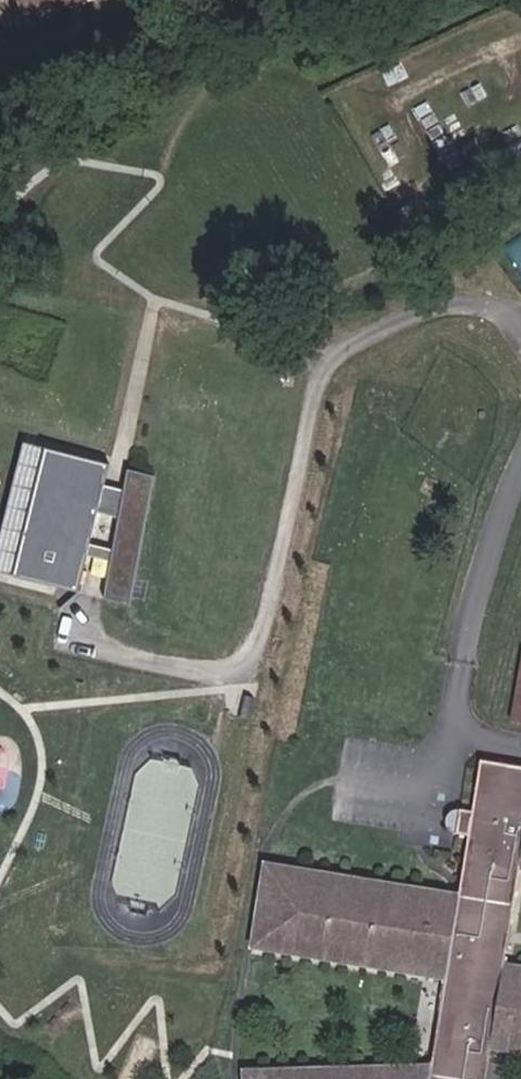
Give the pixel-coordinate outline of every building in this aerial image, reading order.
[(33,18),(76,0),(26,0),(33,18)] [(125,517),(131,489),(110,485),(114,462),(49,449),(23,578),(87,591),(94,555),(117,560),(119,547),(97,543),(103,513),(125,517)] [(162,473),(135,468),(131,489),(125,517),(119,547),(117,560),(110,597),(136,602),(162,473)] [(491,762),(482,813),(470,811),(465,836),(478,838),(467,897),(274,863),(260,945),(453,979),(437,1068),(250,1075),(250,1078),(492,1078),(497,1050),(520,1054),(520,969),(512,967),(520,913),(520,767),(491,762)]
